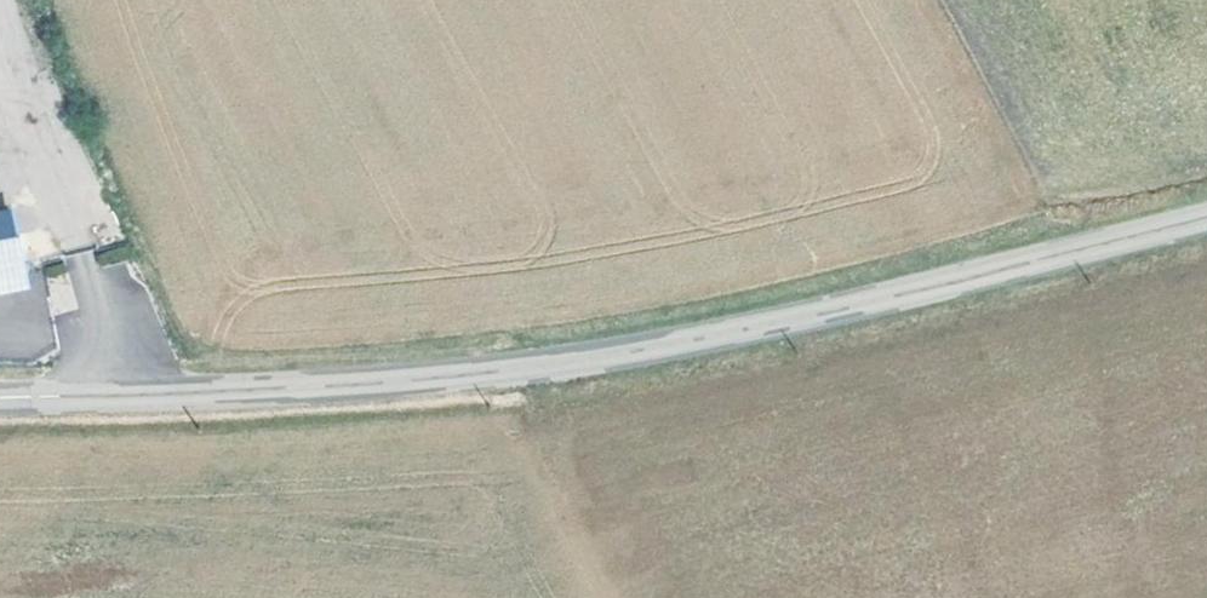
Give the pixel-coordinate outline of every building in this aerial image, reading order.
[(30,290),(10,208),(0,210),(0,296),(30,290)] [(67,272),(45,279),(55,314),(77,307),(67,272)]
